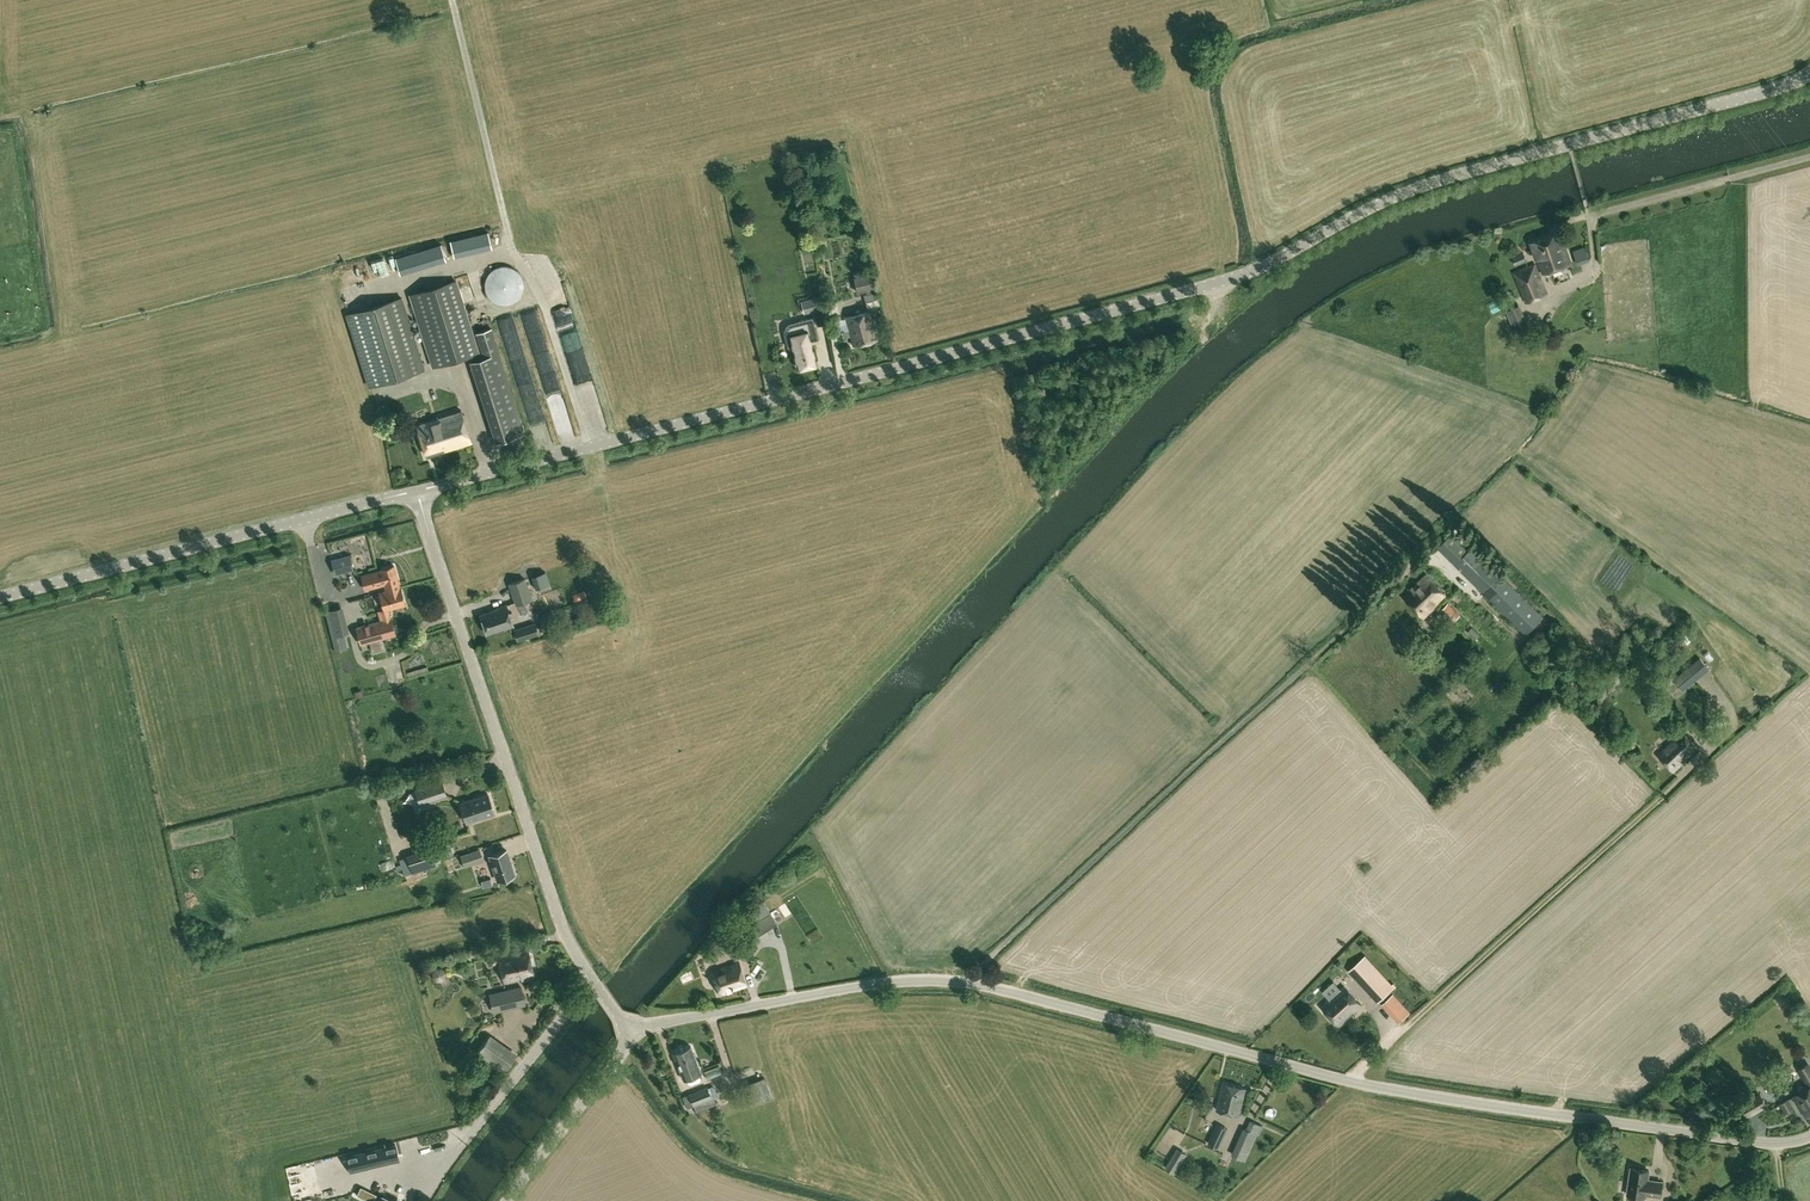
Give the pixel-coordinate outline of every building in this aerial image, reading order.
[(488,231),(449,240),(453,256),(491,247),(488,231)] [(1559,232),(1532,243),(1543,274),(1571,263),(1559,232)] [(394,258),(399,272),(445,257),(440,243),(394,258)] [(1516,264),(1526,260),(1523,253),(1513,257),(1516,264)] [(1513,272),(1525,303),(1548,293),(1535,262),(1513,272)] [(502,304),(507,304),(511,303),(515,301),(518,298),(521,295),(522,291),(523,286),(523,282),(522,278),(520,274),(517,270),(513,268),(509,266),(505,265),(501,265),(496,267),(493,269),(489,272),(487,275),(485,279),(484,283),(484,288),(485,292),(487,296),(490,299),(494,302),(498,304),(502,304)] [(855,276),(858,291),(875,288),(872,273),(855,276)] [(432,366),(479,352),(456,281),(410,296),(432,366)] [(864,296),(866,302),(878,298),(876,292),(864,296)] [(818,296),(800,301),(803,311),(812,309),(821,307),(818,296)] [(878,298),(866,302),(868,308),(880,305),(878,298)] [(401,299),(347,316),(370,388),(424,370),(401,299)] [(1516,333),(1530,327),(1520,304),(1506,310),(1516,333)] [(839,338),(850,335),(853,345),(876,338),(869,311),(846,318),(836,320),(839,331),(838,331),(839,338)] [(798,321),(791,323),(789,323),(787,325),(786,326),(785,329),(784,332),(785,334),(788,346),(792,345),(798,367),(815,363),(809,340),(817,338),(812,318),(798,321)] [(483,357),(470,361),(495,442),(524,433),(499,352),(498,353),(491,328),(476,332),(483,357)] [(470,442),(460,411),(417,425),(427,456),(445,451),(470,442)] [(524,417),(529,428),(542,423),(537,411),(524,417)] [(539,441),(546,439),(544,431),(536,434),(539,441)] [(1455,564),(1468,550),(1450,532),(1437,547),(1455,564)] [(1473,545),(1468,550),(1455,564),(1452,566),(1481,594),(1500,573),(1473,545)] [(354,569),(350,554),(331,559),(335,574),(354,569)] [(384,583),(386,590),(400,586),(393,565),(380,569),(380,570),(361,575),(365,589),(384,583)] [(549,584),(545,571),(531,576),(535,588),(549,584)] [(1425,574),(1403,596),(1424,617),(1447,595),(1425,574)] [(1485,594),(1527,635),(1543,616),(1502,576),(1485,594)] [(524,577),(508,583),(515,604),(532,599),(524,577)] [(400,586),(386,590),(379,592),(384,609),(378,611),(380,620),(356,628),(360,644),(395,634),(388,608),(405,603),(400,586)] [(556,587),(547,587),(547,597),(556,597),(556,587)] [(1451,617),(1454,620),(1460,614),(1448,602),(1442,608),(1451,617)] [(480,613),(487,633),(505,627),(505,628),(513,625),(505,603),(497,606),(498,607),(480,613)] [(342,620),(328,623),(331,636),(345,633),(342,620)] [(522,627),(525,638),(539,633),(536,622),(522,627)] [(345,633),(331,636),(334,650),(348,647),(345,633)] [(1484,669),(1490,663),(1484,658),(1478,664),(1484,669)] [(1679,684),(1687,678),(1682,672),(1674,678),(1679,684)] [(1664,748),(1664,749),(1658,754),(1674,771),(1682,764),(1681,762),(1690,754),(1697,748),(1682,732),(1675,738),(1664,748)] [(1635,739),(1630,734),(1625,734),(1622,737),(1622,741),(1627,746),(1631,747),(1635,743),(1635,739)] [(418,803),(433,799),(446,794),(442,781),(414,790),(418,803)] [(494,813),(488,794),(460,803),(467,822),(494,813)] [(478,826),(479,838),(491,837),(490,825),(478,826)] [(486,852),(500,848),(497,838),(483,842),(486,852)] [(480,848),(460,855),(463,863),(483,857),(480,848)] [(412,872),(436,864),(431,849),(407,857),(412,872)] [(457,849),(445,853),(449,864),(460,860),(457,849)] [(497,880),(514,874),(506,850),(489,855),(497,880)] [(483,886),(492,884),(490,877),(481,880),(483,886)] [(754,920),(741,928),(742,931),(749,941),(777,923),(770,913),(755,922),(754,920)] [(742,946),(736,935),(735,932),(723,939),(735,960),(746,952),(742,946)] [(500,962),(504,982),(521,978),(521,980),(534,977),(528,949),(488,958),(489,964),(500,962)] [(1378,1002),(1394,987),(1366,955),(1349,970),(1378,1002)] [(727,992),(732,991),(732,990),(746,985),(738,962),(712,971),(720,994),(727,992)] [(1361,1005),(1344,986),(1322,1006),(1339,1025),(1361,1005)] [(500,992),(502,1000),(512,998),(514,1007),(525,1004),(521,987),(500,992)] [(1394,993),(1381,1005),(1399,1023),(1411,1012),(1394,993)] [(495,1016),(510,1014),(509,1007),(494,1010),(495,1016)] [(515,1055),(489,1036),(477,1053),(503,1072),(515,1055)] [(1361,1044),(1366,1051),(1372,1046),(1367,1039),(1361,1044)] [(701,1072),(691,1045),(673,1052),(683,1079),(701,1072)] [(656,1065),(658,1072),(669,1068),(667,1061),(656,1065)] [(701,1068),(705,1076),(719,1070),(715,1062),(701,1068)] [(1794,1096),(1807,1117),(1809,1115),(1809,1070),(1802,1075),(1809,1087),(1794,1096)] [(742,1086),(750,1106),(770,1098),(763,1078),(742,1086)] [(1217,1110),(1240,1115),(1246,1088),(1223,1083),(1217,1110)] [(708,1086),(688,1093),(693,1105),(695,1112),(717,1104),(714,1096),(712,1097),(708,1086)] [(1733,1087),(1727,1091),(1731,1096),(1736,1092),(1733,1087)] [(715,1089),(717,1097),(726,1096),(724,1088),(715,1089)] [(1749,1115),(1768,1105),(1760,1092),(1742,1102),(1749,1115)] [(1788,1098),(1780,1103),(1786,1113),(1794,1108),(1788,1098)] [(1262,1125),(1252,1121),(1248,1129),(1244,1128),(1233,1154),(1246,1160),(1257,1133),(1258,1134),(1262,1125)] [(1227,1128),(1217,1123),(1211,1137),(1221,1142),(1227,1128)] [(743,1151),(756,1145),(752,1135),(739,1141),(743,1151)] [(400,1159),(396,1143),(346,1155),(349,1171),(400,1159)] [(1174,1172),(1185,1154),(1177,1149),(1165,1167),(1174,1172)] [(395,1181),(417,1179),(415,1167),(394,1169),(395,1181)] [(1645,1194),(1659,1197),(1661,1182),(1650,1181),(1647,1180),(1649,1171),(1631,1168),(1627,1195),(1645,1197),(1645,1194)]
